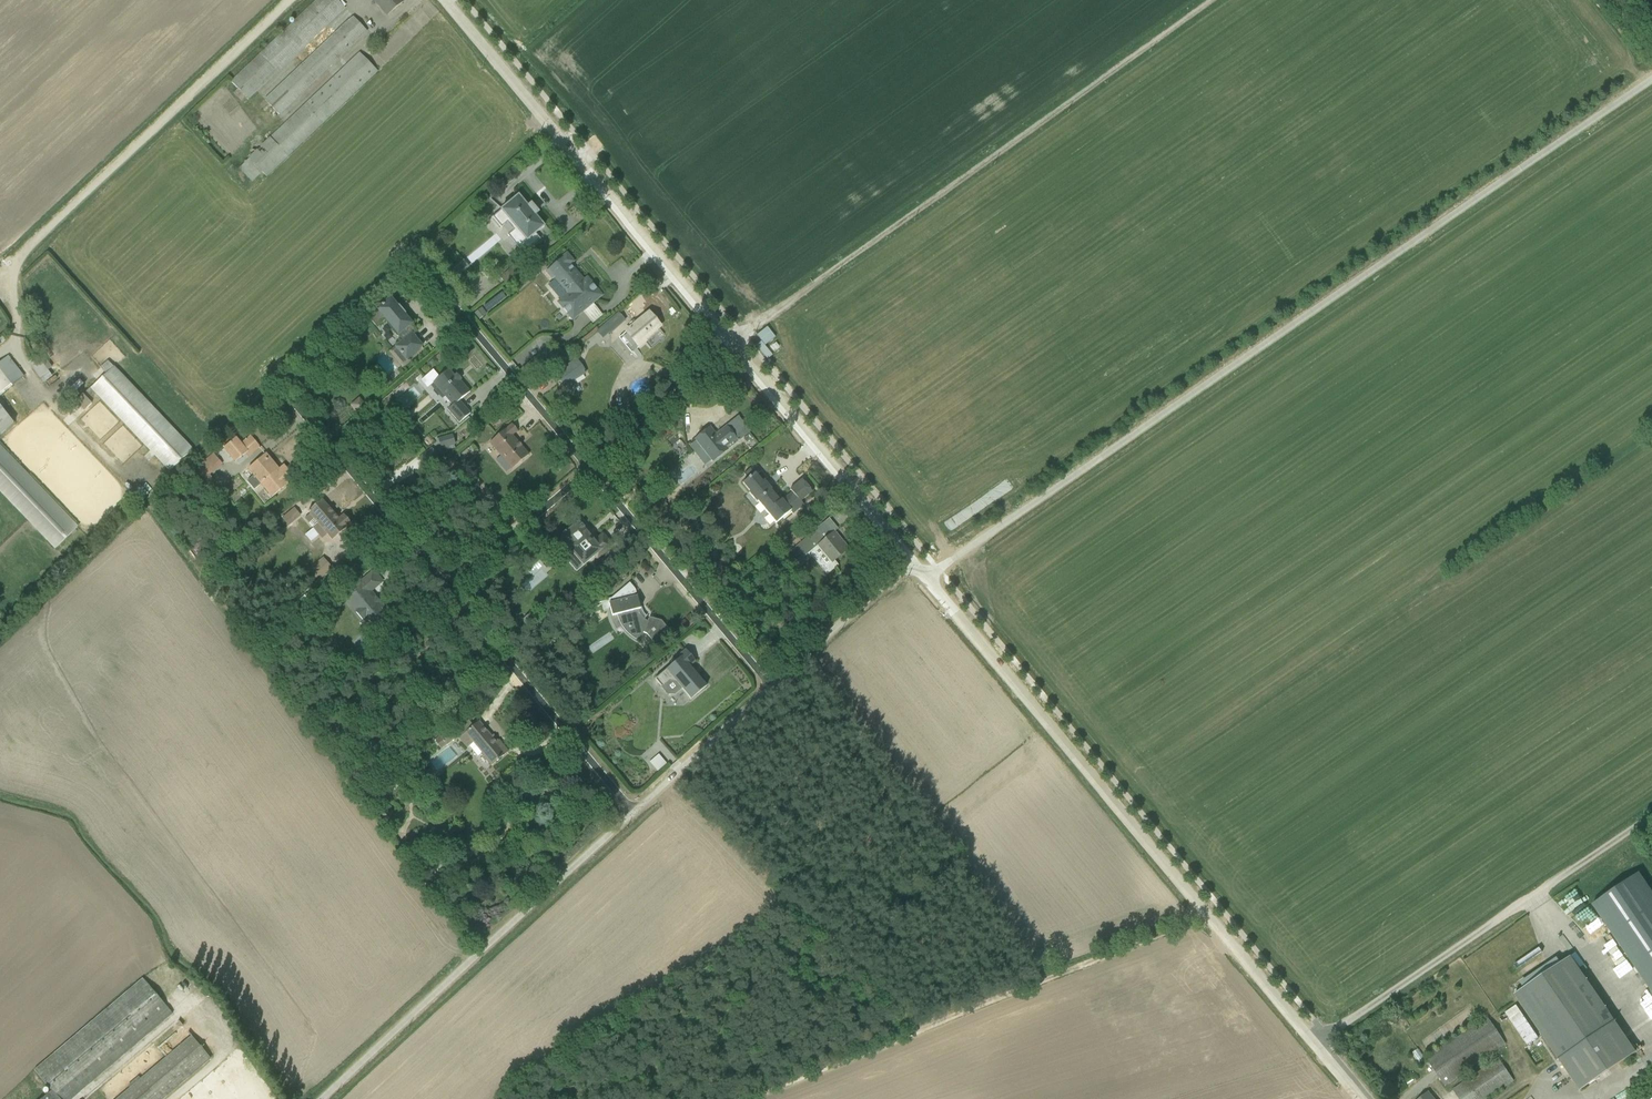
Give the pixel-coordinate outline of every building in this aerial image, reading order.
[(345,10),(344,9),(346,8),(343,4),(341,6),(336,0),(319,0),(231,83),(237,90),(233,94),(240,102),(245,98),(248,101),(345,10)] [(404,2),(402,0),(368,0),(371,3),(372,2),(386,18),(404,2)] [(279,117),(367,33),(352,18),(264,101),(279,117)] [(377,73),(358,54),(248,159),(249,160),(238,170),(239,170),(235,174),(248,187),(251,183),(252,184),(262,174),(267,178),(377,73)] [(535,236),(545,228),(535,217),(539,214),(531,205),(527,208),(518,196),(492,218),(493,220),(492,220),(499,229),(500,228),(501,229),(506,224),(513,232),(507,237),(522,255),(539,241),(535,236)] [(593,306),(603,297),(597,290),(596,291),(592,286),(593,285),(587,278),(584,281),(571,266),(575,264),(566,254),(562,258),(563,259),(545,274),(552,281),(553,279),(567,295),(556,304),(572,323),(583,314),(592,325),(602,316),(593,306)] [(454,281),(469,269),(463,261),(448,273),(454,281)] [(509,290),(524,277),(515,266),(500,279),(509,290)] [(487,313),(506,299),(501,294),(483,308),(487,313)] [(411,326),(412,325),(404,316),(404,315),(398,308),(398,309),(390,299),(376,311),(376,312),(368,319),(375,327),(383,320),(398,338),(399,337),(402,342),(388,353),(403,370),(411,363),(408,360),(422,348),(412,336),(416,333),(411,326)] [(478,322),(486,315),(481,309),(473,315),(478,322)] [(631,354),(662,327),(648,311),(624,331),(625,333),(618,338),(631,354)] [(609,333),(610,334),(625,321),(618,312),(596,332),(602,339),(609,333)] [(24,378),(8,357),(0,363),(0,397),(24,378)] [(52,377),(56,374),(46,361),(42,364),(37,358),(28,364),(43,384),(52,378),(52,377)] [(562,387),(582,375),(574,361),(553,374),(562,387)] [(169,472),(193,450),(114,368),(113,368),(107,362),(100,369),(106,375),(90,390),(90,389),(75,404),(80,409),(79,410),(83,413),(92,405),(90,403),(97,397),(169,472)] [(459,403),(469,394),(448,371),(439,379),(432,372),(420,382),(427,390),(433,385),(444,399),(443,400),(447,404),(448,403),(452,408),(447,411),(459,425),(470,415),(459,403)] [(403,411),(419,396),(412,389),(396,404),(403,411)] [(357,416),(367,408),(359,399),(350,407),(357,416)] [(612,423),(632,418),(629,405),(609,410),(612,423)] [(14,425),(0,407),(0,435),(1,437),(14,425)] [(712,462),(750,432),(737,417),(716,434),(710,428),(695,440),(712,462)] [(489,445),(511,471),(528,456),(512,437),(517,432),(511,425),(489,445)] [(455,447),(452,436),(435,441),(437,448),(439,447),(440,450),(442,450),(443,455),(450,453),(449,451),(455,449),(454,447),(455,447)] [(223,450),(234,464),(244,456),(247,459),(260,449),(250,437),(241,444),(236,439),(223,450)] [(55,550),(78,527),(0,446),(0,493),(55,550)] [(463,464),(477,453),(472,447),(467,450),(459,457),(463,464)] [(198,462),(209,453),(205,448),(194,457),(198,462)] [(425,469),(439,458),(431,449),(418,459),(425,469)] [(210,476),(222,465),(213,455),(191,473),(205,489),(210,486),(212,488),(215,485),(213,483),(214,482),(210,476)] [(260,486),(271,499),(292,481),(286,474),(289,472),(284,467),(278,471),(278,470),(276,471),(273,467),(274,466),(265,455),(247,470),(253,478),(247,483),(254,491),(260,486)] [(776,523),(790,512),(792,514),(804,505),(801,501),(812,492),(802,480),(790,490),(791,492),(782,500),(780,501),(771,491),(771,490),(763,480),(762,482),(755,474),(742,484),(750,493),(749,493),(756,502),(757,502),(776,523)] [(389,502),(394,498),(387,491),(383,495),(389,502)] [(321,540),(326,536),(331,541),(338,536),(342,541),(346,541),(350,538),(350,534),(346,530),(351,525),(343,516),(338,520),(322,501),(307,513),(309,516),(304,520),(321,540)] [(300,518),(294,510),(282,519),(288,527),(300,518)] [(594,557),(596,560),(612,546),(603,534),(595,541),(586,531),(587,530),(578,520),(565,532),(564,531),(561,534),(562,534),(560,536),(585,565),(594,557)] [(824,541),(815,530),(782,558),(781,556),(775,561),(776,563),(772,566),(778,573),(781,570),(784,574),(785,574),(792,583),(799,577),(792,568),(796,565),(799,569),(806,563),(805,562),(810,558),(810,557),(811,556),(827,574),(837,566),(833,562),(848,549),(834,532),(824,541)] [(722,581),(734,572),(723,558),(711,567),(722,581)] [(316,584),(332,570),(323,559),(306,572),(316,584)] [(347,573),(340,565),(320,584),(326,591),(347,573)] [(366,619),(378,633),(388,625),(381,617),(387,612),(371,593),(382,584),(372,572),(341,597),(362,622),(366,619)] [(652,642),(668,629),(661,621),(649,618),(647,622),(644,619),(641,618),(640,615),(639,612),(638,610),(640,610),(637,597),(635,597),(634,594),(636,593),(635,590),(629,583),(611,598),(607,599),(605,594),(590,598),(591,600),(586,602),(588,607),(600,602),(603,611),(609,610),(612,621),(616,630),(620,627),(623,632),(628,637),(632,640),(640,644),(642,640),(640,640),(643,633),(646,634),(652,642)] [(309,645),(322,635),(315,625),(302,635),(309,645)] [(695,662),(685,650),(667,665),(670,667),(655,679),(661,687),(661,688),(667,695),(674,695),(682,689),(691,700),(706,687),(690,667),(695,662)] [(490,766),(508,751),(499,740),(498,741),(493,734),(491,736),(479,721),(472,726),(468,721),(458,729),(462,735),(459,738),(467,748),(469,746),(477,757),(480,754),(490,766)] [(447,745),(454,739),(448,731),(436,741),(436,742),(435,743),(441,750),(446,745),(447,745)] [(649,763),(656,772),(666,764),(658,755),(649,763)] [(384,791),(401,777),(394,770),(378,783),(384,791)] [(1579,1092),(1636,1053),(1570,957),(1560,964),(1556,959),(1520,983),(1523,989),(1514,995),(1579,1092)] [(172,1014),(142,979),(34,1071),(51,1091),(42,1098),(73,1098),(172,1014)] [(1526,1045),(1538,1038),(1516,1005),(1505,1013),(1526,1045)] [(1445,1086),(1506,1045),(1487,1017),(1483,1020),(1482,1018),(1478,1020),(1480,1022),(1426,1059),(1426,1060),(1425,1061),(1417,1049),(1412,1053),(1420,1064),(1423,1061),(1425,1063),(1428,1061),(1445,1086)] [(211,1060),(192,1037),(140,1079),(138,1078),(127,1086),(129,1089),(117,1098),(165,1098),(211,1060)] [(1514,1081),(1498,1058),(1452,1089),(1459,1098),(1488,1098),(1514,1081)]
